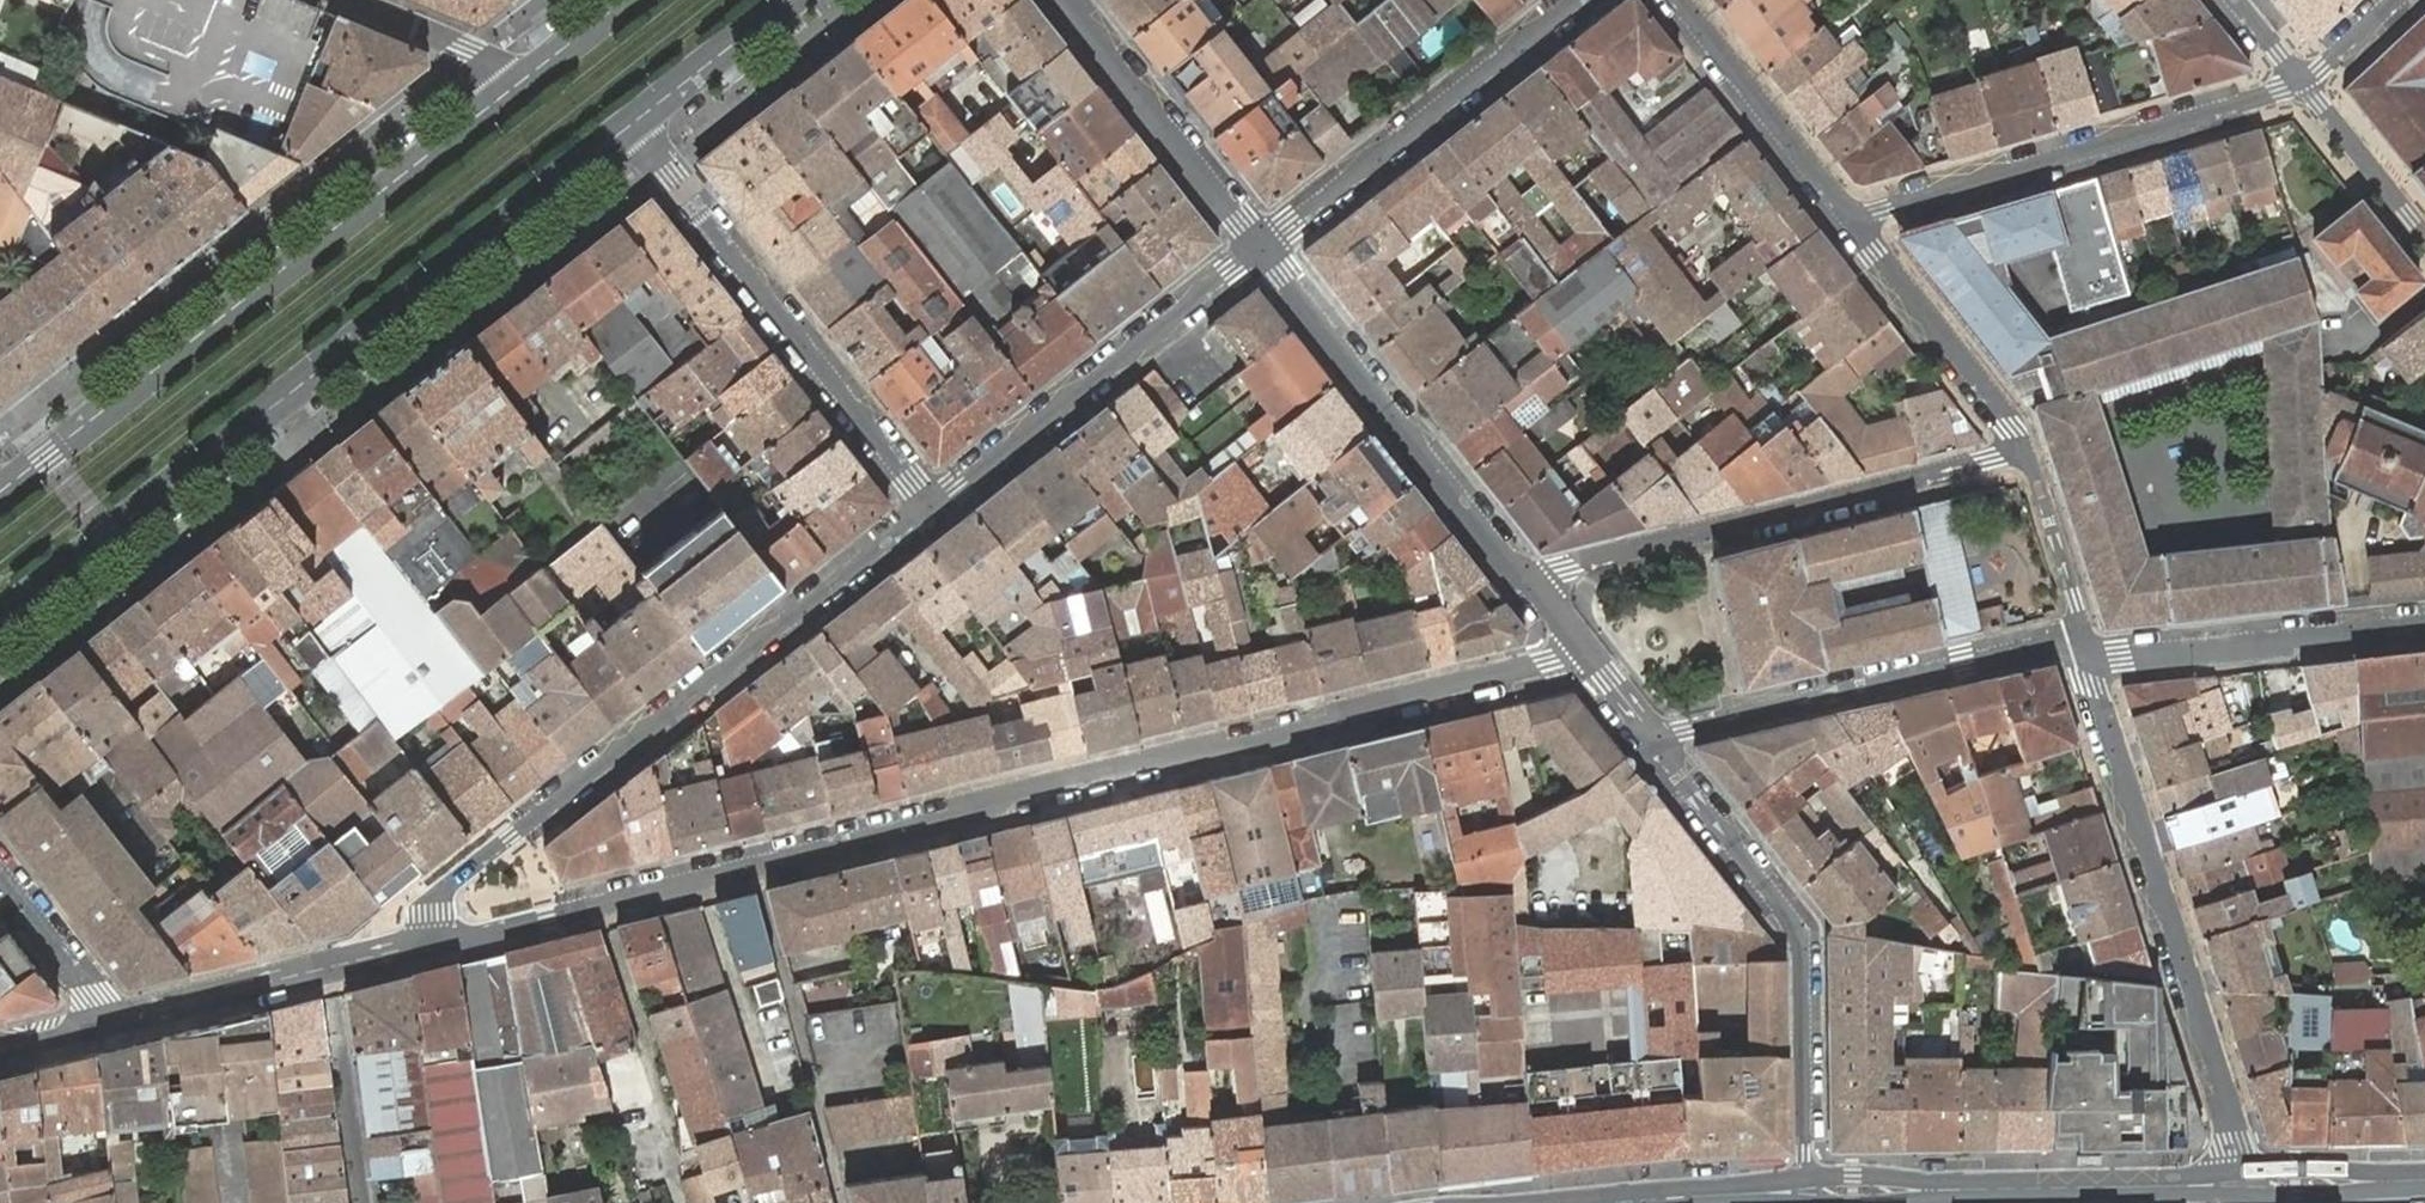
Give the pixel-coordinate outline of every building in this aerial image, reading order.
[(65,7),(64,25),(69,40),(81,68),(87,77),(94,83),(105,90),(210,135),(214,126),(240,137),(301,164),(314,153),(374,106),(324,86),(331,68),(316,62),(324,43),(336,15),(298,0),(68,0),(65,7)] [(477,25),(509,0),(415,0),(477,25)] [(945,154),(1011,102),(1003,92),(962,41),(930,0),(902,0),(853,38),(896,93),(927,133),(945,154)] [(962,41),(971,35),(979,28),(1014,0),(930,0),(962,41)] [(962,41),(1003,92),(1064,45),(1029,0),(1014,0),(979,28),(1007,63),(999,70),(971,35),(962,41)] [(1111,10),(1124,0),(1103,0),(1111,10)] [(1111,10),(1132,36),(1177,1),(1177,0),(1124,0),(1111,10)] [(1132,36),(1161,72),(1211,34),(1187,3),(1190,0),(1177,0),(1177,1),(1132,36)] [(1161,72),(1211,136),(1268,93),(1296,71),(1385,0),(1337,0),(1339,2),(1262,63),(1229,20),(1224,23),(1211,34),(1161,72)] [(1187,3),(1211,34),(1224,23),(1205,0),(1190,0),(1187,3)] [(1296,71),(1309,88),(1321,105),(1322,107),(1386,56),(1398,46),(1454,0),(1385,0),(1296,71)] [(1495,25),(1523,4),(1520,0),(1475,0),(1495,25)] [(1539,67),(1584,125),(1589,131),(1610,157),(1650,210),(1745,137),(1706,88),(1641,139),(1599,85),(1632,60),(1637,67),(1646,60),(1655,71),(1650,75),(1655,81),(1683,59),(1636,0),(1624,0),(1539,67)] [(1718,8),(1728,0),(1712,0),(1718,8)] [(1718,8),(1742,38),(1790,0),(1728,0),(1718,8)] [(1742,38),(1765,69),(1817,29),(1806,14),(1810,11),(1802,1),(1803,0),(1790,0),(1742,38)] [(2110,6),(2095,17),(2101,26),(2116,17),(2139,0),(2106,0),(2110,6)] [(2197,0),(2139,0),(2116,17),(2101,26),(2107,34),(2115,28),(2127,44),(2148,38),(2212,19),(2197,0)] [(2305,42),(2351,0),(2272,0),(2305,42)] [(1822,25),(1817,29),(1765,69),(1784,93),(1841,49),(1851,40),(1859,34),(1841,11),(1822,25)] [(2344,89),(2424,194),(2424,13),(2344,89)] [(324,86),(374,106),(403,83),(426,65),(425,52),(336,15),(324,43),(316,62),(331,68),(324,86)] [(2148,38),(2166,95),(2248,71),(2250,67),(2212,19),(2148,38)] [(1896,24),(1888,31),(1901,48),(1909,41),(1896,24)] [(2029,49),(2033,59),(2054,128),(2096,115),(2077,59),(2073,47),(2059,52),(2062,64),(2053,67),(2049,54),(2042,57),(2033,25),(2023,28),(2026,36),(2029,49)] [(2019,52),(2029,49),(2026,36),(2014,40),(2019,52)] [(853,38),(790,88),(887,210),(918,187),(896,158),(927,133),(896,93),(853,38)] [(1851,40),(1841,49),(1784,93),(1817,135),(1858,104),(1884,82),(1877,73),(1866,82),(1849,94),(1840,82),(1856,69),(1867,61),(1851,40)] [(1064,45),(1003,92),(1011,102),(1035,132),(1095,85),(1064,45)] [(1426,80),(1398,46),(1386,56),(1413,90),(1426,80)] [(2102,52),(2077,59),(2096,115),(2121,108),(2102,52)] [(1902,54),(1877,73),(1884,82),(1909,63),(1902,54)] [(2033,59),(1975,77),(1977,84),(1997,145),(2054,128),(2033,59)] [(1539,67),(1501,96),(1551,161),(1557,156),(1552,150),(1584,125),(1539,67)] [(1856,69),(1840,82),(1849,94),(1866,82),(1856,69)] [(1268,93),(1211,136),(1238,170),(1294,127),(1295,126),(1282,109),(1293,101),(1309,88),(1296,71),(1268,93)] [(43,107),(58,113),(76,120),(104,132),(109,134),(113,123),(32,89),(0,76),(0,89),(43,107)] [(1858,104),(1817,135),(1837,160),(1879,126),(1872,118),(1902,94),(1893,83),(1888,87),(1884,82),(1858,104)] [(1997,145),(1977,84),(1929,98),(1949,159),(1997,145)] [(1035,132),(1072,179),(1132,131),(1095,85),(1035,132)] [(754,117),(850,238),(884,282),(894,294),(916,323),(924,332),(961,303),(887,210),(790,88),(754,117)] [(1306,117),(1321,105),(1309,88),(1293,101),(1306,117)] [(0,89),(0,170),(18,194),(35,164),(44,141),(35,138),(33,133),(43,107),(0,89)] [(1929,98),(1927,89),(1908,104),(1930,165),(1949,159),(1929,98)] [(1501,96),(1444,141),(1484,192),(1492,202),(1520,237),(1556,283),(1612,239),(1571,187),(1551,161),(1501,96)] [(950,161),(1040,276),(1107,223),(1097,210),(1072,179),(1035,132),(1011,102),(945,154),(950,161)] [(1294,127),(1238,170),(1266,205),(1321,162),(1349,140),(1322,107),(1321,105),(1306,117),(1295,126),(1294,127)] [(44,141),(45,142),(58,113),(43,107),(33,133),(35,138),(44,141)] [(696,162),(792,284),(850,238),(754,117),(696,162)] [(1879,126),(1837,160),(1854,181),(1863,185),(1924,166),(1888,119),(1879,126)] [(104,132),(76,120),(71,133),(99,145),(104,132)] [(1557,156),(1589,131),(1584,125),(1552,150),(1557,156)] [(200,158),(121,126),(116,138),(126,150),(131,139),(158,150),(139,165),(200,243),(245,208),(208,162),(200,158)] [(208,162),(245,208),(270,188),(234,142),(240,137),(214,126),(210,135),(200,158),(208,162)] [(2277,195),(2259,129),(2224,139),(2243,205),(2277,195)] [(1072,179),(1097,210),(1111,199),(1156,163),(1132,131),(1072,179)] [(234,142),(270,188),(301,164),(240,137),(234,142)] [(1663,348),(1669,355),(1671,357),(1681,349),(1673,340),(1701,318),(1722,301),(1742,286),(1751,279),(1764,269),(1816,229),(1745,137),(1650,210),(1612,239),(1602,247),(1635,289),(1629,301),(1620,309),(1631,324),(1646,313),(1669,343),(1663,348)] [(2187,150),(2206,213),(2215,210),(2231,205),(2227,193),(2231,192),(2236,208),(2243,205),(2224,139),(2187,150)] [(1444,141),(1421,159),(1462,210),(1467,205),(1479,196),(1484,192),(1444,141)] [(2187,150),(2157,159),(2171,210),(2175,226),(2207,217),(2206,213),(2187,150)] [(934,151),(923,159),(931,169),(942,161),(934,151)] [(94,200),(156,278),(200,243),(139,165),(132,157),(125,162),(132,171),(104,192),(98,184),(92,176),(89,186),(87,191),(94,200)] [(1571,187),(1612,239),(1650,210),(1610,157),(1571,187)] [(1421,159),(1370,198),(1407,244),(1429,227),(1436,222),(1441,229),(1463,211),(1462,210),(1421,159)] [(2157,159),(2128,168),(2142,219),(2171,210),(2157,159)] [(918,187),(887,210),(961,303),(969,314),(1030,391),(1092,342),(1040,276),(950,161),(918,187)] [(125,162),(98,184),(104,192),(132,171),(125,162)] [(1097,210),(1107,223),(1111,229),(1126,218),(1136,230),(1181,194),(1156,163),(1111,199),(1097,210)] [(35,164),(18,194),(51,234),(94,200),(87,191),(89,186),(35,164)] [(2128,168),(2098,176),(2117,239),(2145,230),(2142,219),(2128,168)] [(46,263),(62,250),(51,234),(18,194),(0,170),(0,243),(46,263)] [(2098,176),(2035,195),(2049,244),(2069,311),(2132,293),(2128,280),(2117,239),(2098,176)] [(1484,192),(1479,196),(1487,206),(1492,202),(1484,192)] [(1121,242),(1159,289),(1219,242),(1181,194),(1136,230),(1121,242)] [(2021,199),(1978,212),(1992,263),(2049,244),(2035,195),(2021,199)] [(1407,244),(1370,198),(1303,251),(1357,321),(1400,288),(1441,256),(1454,246),(1441,229),(1436,222),(1429,227),(1436,236),(1389,273),(1382,264),(1407,244)] [(649,199),(619,223),(680,301),(693,318),(733,325),(742,317),(716,284),(676,234),(649,199)] [(51,234),(62,250),(112,313),(156,278),(94,200),(51,234)] [(2420,281),(2358,203),(2313,237),(2375,316),(2420,281)] [(2217,216),(2215,210),(2206,213),(2207,217),(2208,219),(2217,216)] [(1899,239),(2032,409),(2035,415),(2051,469),(2102,628),(2343,601),(2333,481),(2326,406),(2282,408),(2289,540),(2277,541),(2144,554),(2092,391),(2265,333),(2316,317),(2295,258),(2262,269),(2042,341),(1986,265),(1992,263),(1978,212),(1899,235),(1899,239)] [(619,223),(584,251),(675,368),(706,345),(696,332),(687,338),(667,311),(680,301),(619,223)] [(1107,223),(1040,276),(1092,342),(1159,289),(1121,242),(1111,229),(1107,223)] [(1764,269),(1801,316),(1853,276),(1816,229),(1764,269)] [(1520,237),(1497,254),(1533,300),(1556,283),(1520,237)] [(850,238),(792,284),(827,327),(884,282),(850,238)] [(1475,271),(1454,246),(1441,256),(1454,272),(1432,289),(1427,282),(1408,297),(1400,288),(1357,321),(1377,346),(1439,297),(1440,296),(1454,286),(1473,271),(1475,271)] [(2291,246),(2258,255),(2262,269),(2295,258),(2291,246)] [(1620,309),(1629,301),(1635,289),(1602,247),(1556,283),(1533,300),(1514,315),(1552,362),(1565,351),(1620,309)] [(46,263),(0,299),(0,401),(32,377),(64,353),(112,313),(62,250),(46,263)] [(584,251),(544,282),(589,340),(601,356),(635,399),(675,368),(584,251)] [(2219,258),(2188,267),(2190,276),(2222,266),(2219,258)] [(2187,264),(2157,272),(2161,284),(2190,276),(2188,267),(2187,264)] [(2128,280),(2132,293),(2161,284),(2157,272),(2157,271),(2128,280)] [(1801,316),(1792,322),(1827,367),(1886,319),(1853,276),(1801,316)] [(504,314),(549,372),(566,359),(579,348),(591,363),(601,356),(589,340),(544,282),(504,314)] [(884,282),(827,327),(867,379),(925,334),(924,332),(916,323),(904,332),(882,304),(894,294),(884,282)] [(1454,286),(1440,296),(1449,308),(1463,298),(1454,286)] [(1256,289),(1213,322),(1247,365),(1290,332),(1256,289)] [(1439,297),(1377,346),(1413,393),(1476,345),(1469,335),(1462,341),(1441,315),(1449,308),(1440,296),(1439,297)] [(1722,301),(1701,318),(1717,339),(1739,322),(1722,301)] [(2371,354),(2376,361),(2385,354),(2403,378),(2406,382),(2424,367),(2424,310),(2371,354)] [(549,372),(504,314),(464,345),(509,404),(549,372)] [(959,362),(952,368),(954,371),(993,420),(1030,391),(969,314),(940,338),(959,362)] [(1476,345),(1413,393),(1451,441),(1551,362),(1552,362),(1514,315),(1476,345)] [(675,368),(635,399),(664,435),(704,404),(770,353),(742,317),(733,325),(693,318),(688,322),(696,332),(706,345),(675,368)] [(2316,317),(2265,333),(2277,541),(2289,540),(2282,408),(2326,406),(2325,390),(2319,324),(2316,317)] [(1818,417),(1862,472),(1917,459),(1902,400),(1893,401),(1897,419),(1858,429),(1830,394),(1874,360),(1885,377),(1916,357),(1886,319),(1827,367),(1797,390),(1810,406),(1818,417)] [(1266,411),(1277,425),(1331,384),(1290,332),(1247,365),(1236,373),(1266,411)] [(925,334),(867,379),(897,416),(954,371),(952,368),(925,334)] [(464,345),(405,392),(471,478),(488,500),(496,494),(481,473),(487,468),(513,448),(523,440),(539,461),(547,454),(509,404),(464,345)] [(579,348),(566,359),(577,374),(591,363),(579,348)] [(1663,348),(1657,353),(1663,360),(1669,355),(1663,348)] [(1551,362),(1451,441),(1473,469),(1523,430),(1518,422),(1567,384),(1580,369),(1565,351),(1552,362),(1551,362)] [(770,353),(704,404),(723,428),(728,424),(789,376),(770,353)] [(2385,354),(2376,361),(2395,384),(2403,378),(2385,354)] [(1710,386),(1688,358),(1678,366),(1671,357),(1669,355),(1663,360),(1661,361),(1671,372),(1651,387),(1668,408),(1674,415),(1705,390),(1709,395),(1714,390),(1710,386)] [(1737,364),(1710,386),(1714,390),(1731,412),(1746,431),(1772,411),(1773,410),(1737,364)] [(1153,369),(1135,383),(1174,433),(1181,417),(1187,412),(1179,403),(1167,386),(1153,369)] [(954,371),(897,416),(934,464),(937,465),(993,420),(954,371)] [(789,376),(728,424),(754,457),(763,450),(815,409),(789,376)] [(1902,400),(1917,459),(1983,442),(1975,432),(1969,434),(1951,438),(1948,424),(1945,412),(1957,409),(1935,381),(1927,383),(1929,393),(1902,400)] [(1135,383),(1105,407),(1175,499),(1191,492),(1182,480),(1159,451),(1177,437),(1174,433),(1135,383)] [(1194,491),(1200,512),(1209,547),(1212,557),(1226,546),(1242,533),(1250,526),(1369,433),(1331,384),(1277,425),(1229,464),(1210,479),(1194,491)] [(1668,408),(1651,387),(1618,414),(1626,424),(1634,435),(1668,408)] [(1714,390),(1709,395),(1726,417),(1731,412),(1714,390)] [(2325,390),(2326,406),(2333,481),(2402,511),(2397,525),(2407,538),(2424,536),(2424,537),(2424,431),(2361,404),(2360,405),(2325,390)] [(405,392),(372,418),(438,503),(471,478),(405,392)] [(1523,430),(1473,469),(1501,504),(1548,468),(1528,441),(1540,431),(1544,437),(1576,412),(1564,397),(1523,430)] [(1105,407),(1076,430),(1120,490),(1128,501),(1130,504),(1144,523),(1164,518),(1161,504),(1175,499),(1105,407)] [(1674,415),(1668,408),(1634,435),(1640,442),(1644,448),(1658,437),(1678,421),(1674,415)] [(785,478),(837,438),(815,409),(763,450),(754,457),(748,461),(758,474),(773,462),(785,478)] [(1266,411),(1201,467),(1210,479),(1229,464),(1277,425),(1266,411)] [(1746,431),(1793,490),(1828,481),(1784,427),(1772,411),(1746,431)] [(1695,442),(1743,502),(1793,490),(1746,431),(1731,412),(1726,417),(1695,442)] [(1626,424),(1618,414),(1579,444),(1588,454),(1626,424)] [(1784,427),(1828,481),(1862,472),(1818,417),(1802,430),(1794,419),(1784,427)] [(372,418),(316,463),(382,546),(438,503),(372,418)] [(1965,420),(1948,424),(1951,438),(1969,434),(1965,420)] [(722,429),(709,439),(716,447),(728,437),(722,429)] [(1076,430),(1055,446),(1111,519),(1130,504),(1128,501),(1120,490),(1076,430)] [(1409,484),(1369,433),(1250,526),(1273,554),(1291,577),(1301,568),(1331,545),(1349,531),(1409,484)] [(1644,448),(1695,514),(1743,502),(1695,442),(1689,434),(1683,438),(1689,447),(1674,459),(1658,437),(1644,448)] [(732,520),(758,553),(798,521),(863,470),(837,438),(785,478),(771,490),(788,513),(766,530),(748,508),(732,520)] [(709,439),(704,443),(730,476),(735,472),(716,447),(709,439)] [(529,468),(539,461),(523,440),(513,448),(529,468)] [(1610,482),(1645,527),(1695,514),(1644,448),(1640,442),(1631,449),(1640,459),(1616,477),(1609,468),(1603,473),(1610,482)] [(704,443),(683,459),(709,492),(726,479),(730,476),(704,443)] [(1579,444),(1569,452),(1587,475),(1589,473),(1598,467),(1588,454),(1579,444)] [(1055,446),(971,511),(1012,564),(1043,604),(1049,602),(1100,589),(1143,579),(1149,604),(1184,595),(1174,556),(1168,531),(1149,536),(1146,554),(1138,552),(1120,531),(1111,519),(1055,446)] [(773,462),(758,474),(771,490),(785,478),(773,462)] [(336,703),(360,733),(376,719),(392,739),(425,714),(435,708),(466,686),(483,673),(435,614),(423,599),(382,546),(316,463),(273,495),(350,594),(353,598),(310,631),(330,657),(312,672),(336,703)] [(1194,491),(1210,479),(1201,467),(1200,465),(1182,480),(1191,492),(1194,491)] [(1589,473),(1602,488),(1610,482),(1603,473),(1598,467),(1589,473)] [(481,473),(496,494),(503,488),(487,468),(481,473)] [(1548,468),(1501,504),(1539,553),(1645,527),(1610,482),(1602,488),(1586,500),(1573,485),(1567,490),(1548,468)] [(798,521),(824,554),(889,503),(863,470),(798,521)] [(726,479),(709,492),(721,507),(732,520),(748,508),(726,479)] [(1429,509),(1409,484),(1349,531),(1354,539),(1361,534),(1368,543),(1362,548),(1366,554),(1388,541),(1429,509)] [(1161,504),(1164,518),(1166,523),(1200,512),(1194,491),(1191,492),(1175,499),(1161,504)] [(273,495),(230,529),(292,608),(302,621),(307,628),(309,630),(322,619),(320,618),(350,594),(273,495)] [(1946,500),(1912,508),(1923,558),(1932,595),(1942,641),(1977,633),(1975,624),(1946,500)] [(442,584),(479,557),(438,503),(382,546),(423,599),(442,584)] [(638,572),(701,651),(784,586),(721,507),(638,572)] [(1923,558),(1912,508),(1712,559),(1742,687),(1942,641),(1932,595),(1903,602),(1833,618),(1824,580),(1894,564),(1923,558)] [(1449,535),(1429,509),(1388,541),(1402,560),(1392,567),(1379,570),(1381,576),(1394,572),(1402,569),(1407,566),(1428,550),(1449,535)] [(971,511),(923,548),(968,606),(985,628),(1014,605),(1030,625),(1001,648),(1009,660),(1013,664),(1063,649),(1049,602),(1043,604),(1012,564),(971,511)] [(758,553),(784,586),(824,554),(798,521),(758,553)] [(600,522),(541,568),(568,603),(594,582),(621,615),(652,590),(638,572),(600,522)] [(1273,554),(1250,526),(1242,533),(1250,562),(1273,554)] [(230,529),(211,544),(279,629),(303,661),(311,670),(312,672),(330,657),(310,631),(309,630),(307,628),(302,621),(292,608),(230,529)] [(454,599),(435,614),(483,673),(492,666),(503,680),(518,700),(565,759),(610,723),(537,631),(570,605),(568,603),(541,568),(511,529),(479,557),(442,584),(454,599)] [(1485,580),(1449,535),(1428,550),(1443,613),(1485,580)] [(211,544),(188,562),(239,633),(255,650),(287,689),(311,670),(303,661),(279,629),(211,544)] [(1337,566),(1331,545),(1301,568),(1306,580),(1337,566)] [(2420,551),(2367,557),(2371,596),(2424,592),(2424,545),(2420,551)] [(1226,546),(1212,557),(1216,573),(1231,569),(1226,546)] [(1174,556),(1184,595),(1187,608),(1203,604),(1209,627),(1215,626),(1217,637),(1212,639),(1218,662),(1202,666),(1216,718),(1251,709),(1216,573),(1212,557),(1209,547),(1174,556)] [(923,548),(893,573),(968,670),(979,683),(989,675),(973,654),(974,653),(949,621),(968,606),(923,548)] [(1443,613),(1428,550),(1407,566),(1402,569),(1410,598),(1425,593),(1428,607),(1413,611),(1427,666),(1454,659),(1443,613)] [(1363,556),(1338,571),(1339,572),(1342,585),(1371,578),(1363,556)] [(239,633),(188,562),(164,581),(218,648),(239,633)] [(1897,574),(1894,564),(1824,580),(1833,618),(1903,602),(1901,593),(1839,607),(1835,587),(1897,574)] [(1231,569),(1216,573),(1251,709),(1285,701),(1272,648),(1249,654),(1240,620),(1245,619),(1231,569)] [(893,573),(819,631),(853,674),(863,687),(885,714),(894,707),(915,692),(915,694),(935,685),(928,674),(914,681),(887,646),(879,652),(872,643),(893,627),(897,631),(906,624),(948,679),(949,678),(952,683),(968,670),(893,573)] [(1901,591),(1897,575),(1866,582),(1870,598),(1901,591)] [(1143,579),(1100,589),(1112,638),(1126,635),(1119,607),(1135,604),(1142,631),(1155,627),(1152,614),(1149,604),(1143,579)] [(1504,605),(1485,580),(1443,613),(1454,659),(1454,660),(1520,643),(1525,630),(1504,605)] [(164,581),(139,600),(195,671),(199,675),(205,670),(204,661),(218,648),(164,581)] [(1272,648),(1285,701),(1321,692),(1301,618),(1292,583),(1275,588),(1285,627),(1268,632),(1272,648)] [(1100,589),(1049,602),(1063,649),(1013,664),(1031,688),(1067,679),(1071,692),(1085,750),(1137,737),(1118,664),(1112,638),(1100,589)] [(652,590),(621,615),(602,629),(591,616),(584,622),(594,636),(642,698),(701,651),(652,590)] [(1184,595),(1149,604),(1152,614),(1172,609),(1184,659),(1165,664),(1181,726),(1216,718),(1202,666),(1187,608),(1184,595)] [(139,600),(109,624),(151,678),(161,690),(164,695),(195,671),(139,600)] [(584,622),(570,605),(537,631),(610,723),(642,698),(594,636),(584,622)] [(1412,607),(1351,622),(1366,681),(1427,666),(1413,611),(1412,607)] [(2028,621),(2026,612),(1975,624),(1977,633),(2028,621)] [(1314,615),(1301,618),(1321,692),(1366,681),(1351,622),(1349,616),(1316,625),(1314,615)] [(109,624),(78,648),(120,701),(151,678),(109,624)] [(819,631),(803,643),(835,684),(837,687),(853,674),(819,631)] [(803,643),(780,662),(812,703),(816,707),(820,704),(817,699),(835,684),(803,643)] [(78,648),(40,679),(109,767),(139,805),(176,776),(203,810),(221,832),(281,784),(380,906),(422,872),(353,787),(329,756),(305,760),(239,675),(214,695),(184,720),(179,713),(148,737),(130,714),(120,701),(78,648)] [(2424,876),(2424,652),(2351,660),(2354,689),(2358,689),(2364,757),(2365,757),(2373,849),(2368,849),(2368,851),(2370,883),(2424,876)] [(1118,664),(1137,737),(1181,726),(1165,664),(1162,654),(1118,664)] [(989,675),(979,683),(991,699),(1031,688),(1013,664),(1009,660),(989,675)] [(2289,706),(2264,713),(2265,717),(2267,722),(2271,738),(2275,747),(2312,737),(2337,730),(2354,725),(2357,725),(2354,689),(2351,660),(2299,666),(2309,708),(2289,712),(2289,706)] [(780,662),(748,686),(785,733),(796,720),(805,713),(820,712),(816,707),(812,703),(780,662)] [(1995,678),(1947,689),(1964,739),(2009,724),(2022,761),(2032,758),(2077,744),(2052,665),(1995,678)] [(492,666),(483,673),(466,686),(477,699),(503,680),(492,666)] [(979,683),(968,670),(952,683),(980,718),(957,724),(954,717),(935,696),(939,693),(935,685),(915,694),(936,729),(948,784),(1000,771),(989,727),(983,701),(991,699),(979,683)] [(853,674),(837,687),(847,699),(863,687),(853,674)] [(2122,685),(2144,757),(2223,731),(2226,730),(2219,707),(2222,707),(2213,675),(2122,685)] [(39,780),(59,806),(78,791),(109,767),(40,679),(0,710),(0,811),(39,780)] [(817,699),(820,704),(829,697),(841,712),(853,712),(851,704),(847,699),(837,687),(835,684),(817,699)] [(176,710),(179,713),(184,720),(214,695),(207,686),(176,710)] [(466,686),(435,708),(448,724),(467,710),(478,701),(477,699),(466,686)] [(748,686),(716,712),(725,750),(728,762),(731,776),(732,777),(749,773),(748,772),(751,772),(748,761),(774,742),(785,733),(748,686)] [(1918,772),(1958,851),(1958,852),(1997,840),(1996,838),(1976,776),(1964,739),(1947,689),(1885,703),(1908,752),(1918,772)] [(161,690),(130,714),(148,737),(179,713),(176,710),(164,695),(161,690)] [(1529,701),(1519,704),(1520,707),(1525,710),(1533,742),(1541,740),(1582,791),(1624,757),(1572,691),(1529,701)] [(989,727),(1000,771),(1085,750),(1071,692),(1020,705),(1023,718),(989,727)] [(493,720),(540,779),(565,759),(518,700),(493,720)] [(472,754),(511,802),(540,779),(493,720),(478,701),(467,710),(478,724),(479,722),(492,738),(472,754)] [(336,703),(314,721),(337,750),(349,741),(360,733),(336,703)] [(1868,769),(1872,775),(1902,756),(1912,774),(1918,772),(1908,752),(1885,703),(1831,715),(1868,769)] [(1519,704),(1487,712),(1497,751),(1507,791),(1514,821),(1515,824),(1529,817),(1512,747),(1533,742),(1525,710),(1520,707),(1519,704)] [(892,740),(905,794),(948,784),(936,729),(899,738),(894,707),(885,714),(892,740)] [(425,714),(454,750),(463,743),(448,724),(435,708),(425,714)] [(1515,824),(1514,821),(1507,791),(1497,751),(1487,712),(1421,728),(1439,803),(1440,808),(1447,837),(1447,839),(1457,881),(1510,878),(1522,856),(1515,824)] [(862,749),(875,802),(905,794),(892,740),(885,714),(855,721),(862,749)] [(1807,721),(1815,749),(1815,752),(1835,777),(1843,786),(1868,769),(1831,715),(1807,721)] [(360,733),(349,741),(370,767),(397,746),(392,739),(376,719),(360,733)] [(1694,748),(1740,807),(1815,749),(1807,721),(1781,726),(1738,736),(1694,746),(1694,748)] [(700,723),(650,763),(673,852),(728,838),(714,780),(711,766),(708,754),(700,723)] [(2337,730),(2338,734),(2357,729),(2357,725),(2354,725),(2337,730)] [(1281,762),(1268,766),(1294,872),(1317,867),(1319,866),(1309,825),(1361,812),(1364,822),(1402,813),(1420,808),(1422,813),(1435,810),(1442,841),(1447,839),(1447,837),(1440,808),(1439,803),(1421,728),(1292,760),(1281,762)] [(2338,734),(2344,761),(2360,757),(2357,729),(2338,734)] [(816,755),(830,813),(875,802),(862,749),(840,754),(834,731),(811,737),(816,755)] [(2223,731),(2144,757),(2154,788),(2207,770),(2203,759),(2230,750),(2223,731)] [(2275,747),(2271,738),(2254,744),(2257,753),(2275,747)] [(447,743),(416,769),(421,776),(454,750),(447,743)] [(421,776),(469,836),(511,802),(472,754),(463,743),(454,750),(421,776)] [(1815,749),(1740,807),(1762,835),(1805,801),(1798,792),(1813,780),(1820,789),(1835,777),(1815,752),(1815,749)] [(2207,770),(2154,788),(2163,817),(2252,788),(2271,782),(2279,779),(2288,777),(2280,753),(2209,777),(2207,770)] [(749,773),(763,830),(830,813),(816,755),(807,758),(751,772),(748,772),(749,773)] [(1612,810),(1627,761),(1624,757),(1582,791),(1550,807),(1529,817),(1515,824),(1522,856),(1572,830),(1574,829),(1609,811),(1612,810)] [(1976,776),(1996,838),(1997,840),(1998,844),(2043,830),(2099,812),(2091,787),(2022,809),(2012,776),(2035,768),(2032,758),(2022,761),(1976,776)] [(1639,815),(1648,786),(1627,761),(1612,810),(1609,811),(1631,839),(1634,831),(1639,815)] [(650,763),(616,790),(634,862),(673,852),(650,763)] [(353,787),(422,872),(469,836),(421,776),(413,766),(372,798),(359,782),(353,787)] [(1208,780),(1242,921),(1271,911),(1303,901),(1311,898),(1317,897),(1323,896),(1321,883),(1317,867),(1294,872),(1268,766),(1208,780)] [(714,780),(728,838),(763,830),(749,773),(732,777),(731,776),(714,780)] [(176,776),(139,805),(166,839),(179,829),(169,816),(181,806),(191,820),(203,810),(176,776)] [(1843,786),(1835,777),(1820,789),(1816,792),(1854,841),(1873,826),(1843,786)] [(2250,823),(2254,821),(2249,807),(2258,804),(2256,799),(2283,790),(2279,779),(2271,782),(2252,788),(2163,817),(2173,847),(2250,823)] [(0,811),(0,827),(80,927),(126,891),(136,904),(145,897),(156,888),(78,791),(59,806),(39,780),(0,811)] [(1198,945),(1203,1025),(1250,1021),(1243,924),(1242,921),(1208,780),(1176,788),(1194,859),(1196,866),(1205,901),(1212,930),(1213,934),(1213,937),(1198,945)] [(281,784),(221,832),(249,866),(309,942),(346,933),(380,906),(281,784)] [(1635,928),(1689,927),(1688,919),(1756,923),(1731,891),(1709,864),(1648,786),(1639,815),(1653,831),(1641,841),(1634,831),(1631,839),(1629,846),(1635,928)] [(1188,868),(1196,866),(1194,859),(1176,788),(1145,796),(1163,866),(1187,860),(1188,868)] [(634,862),(616,790),(543,847),(559,880),(634,862)] [(1762,835),(1801,883),(1841,852),(1826,834),(1817,842),(1800,821),(1823,804),(1815,793),(1805,801),(1762,835)] [(1175,915),(1173,909),(1163,866),(1145,796),(1108,805),(1062,816),(1091,932),(1116,926),(1104,877),(1116,874),(1109,849),(1128,844),(1149,922),(1151,921),(1175,915)] [(169,816),(179,829),(191,820),(181,806),(169,816)] [(2008,877),(2014,894),(2059,879),(2115,861),(2099,812),(2043,830),(2053,863),(2008,877)] [(1653,831),(1639,815),(1634,831),(1641,841),(1653,831)] [(1091,932),(1062,816),(1030,824),(1052,910),(1067,906),(1075,941),(1092,937),(1091,932)] [(2250,856),(2274,848),(2271,839),(2256,844),(2250,823),(2173,847),(2182,877),(2250,856)] [(1052,910),(1030,824),(984,836),(1010,941),(1019,939),(1015,921),(1044,914),(1048,932),(1056,929),(1052,910)] [(1862,939),(1862,936),(1862,919),(1897,892),(1867,853),(1876,846),(1886,859),(1894,853),(1873,826),(1854,841),(1854,842),(1841,852),(1801,883),(1832,924),(1828,934),(1862,939)] [(2341,860),(2365,852),(2365,838),(2363,838),(2358,826),(2339,832),(2343,845),(2337,847),(2341,860)] [(1018,974),(1010,941),(984,836),(955,843),(969,901),(986,968),(1018,974)] [(955,843),(924,850),(941,922),(952,965),(968,967),(954,905),(969,901),(955,843)] [(2182,877),(2192,907),(2246,890),(2275,881),(2292,875),(2282,845),(2274,848),(2250,856),(2182,877)] [(924,850),(893,858),(908,917),(911,929),(941,922),(924,850)] [(893,858),(839,871),(853,930),(908,917),(893,858)] [(2023,963),(2036,963),(2033,954),(2014,894),(2008,877),(2002,858),(1987,863),(2023,963)] [(2115,861),(2059,879),(2079,941),(2085,939),(2135,924),(2115,861)] [(186,865),(179,870),(195,891),(202,885),(196,877),(186,865)] [(211,896),(257,955),(309,942),(249,866),(211,896)] [(839,871),(766,890),(783,953),(845,939),(853,930),(839,871)] [(2282,899),(2285,910),(2310,902),(2300,872),(2292,875),(2275,881),(2282,899)] [(1927,947),(1937,948),(1957,933),(1914,878),(1908,883),(1921,899),(1908,910),(1929,937),(1927,947)] [(136,904),(190,971),(257,955),(211,896),(202,885),(195,891),(161,918),(145,897),(136,904)] [(1430,1104),(1436,1183),(1485,1177),(1530,1171),(1525,1112),(1522,1074),(1516,990),(1515,978),(1510,923),(1508,893),(1509,888),(1494,887),(1414,891),(1418,947),(1423,1013),(1425,1039),(1426,1057),(1427,1061),(1430,1104)] [(2192,907),(2201,937),(2264,917),(2285,910),(2282,899),(2252,909),(2246,890),(2192,907)] [(126,891),(80,927),(127,987),(190,971),(136,904),(126,891)] [(754,892),(717,901),(735,955),(768,946),(754,892)] [(1182,944),(1212,930),(1205,901),(1173,909),(1175,915),(1179,928),(1182,944)] [(1251,1037),(1257,1113),(1258,1126),(1264,1202),(1278,1202),(1318,1198),(1332,1196),(1325,1118),(1312,1119),(1305,1120),(1304,1112),(1294,1114),(1295,1121),(1287,1123),(1272,931),(1307,923),(1303,901),(1271,911),(1242,921),(1243,924),(1250,1021),(1251,1037)] [(696,906),(657,916),(675,971),(686,1001),(695,1030),(719,1102),(724,1118),(761,1106),(735,1026),(722,989),(714,962),(696,906)] [(1151,921),(1155,935),(1179,928),(1175,915),(1151,921)] [(657,916),(617,925),(635,984),(636,983),(657,977),(661,988),(663,987),(671,1006),(686,1001),(675,971),(657,916)] [(2269,992),(2288,992),(2286,986),(2287,986),(2282,972),(2279,973),(2269,976),(2259,944),(2269,941),(2272,941),(2264,917),(2201,937),(2218,989),(2269,992)] [(1689,927),(1691,962),(1747,961),(1785,960),(1756,923),(1688,919),(1689,927)] [(2095,970),(2151,975),(2135,924),(2085,939),(2095,970)] [(1574,928),(1538,928),(1542,976),(1637,967),(1638,980),(1644,1061),(1583,1067),(1586,1113),(1589,1164),(1591,1164),(1626,1160),(1685,1154),(1681,1095),(1699,1095),(1696,1057),(1695,1029),(1693,1003),(1691,962),(1689,927),(1635,928),(1574,928)] [(1161,957),(1182,944),(1179,928),(1155,935),(1158,949),(1161,957)] [(6,930),(0,935),(0,992),(36,968),(6,930)] [(599,930),(556,940),(595,1062),(634,1049),(637,1048),(599,930)] [(1827,936),(1828,995),(1828,1025),(1887,1024),(1887,993),(1908,993),(1908,982),(1908,943),(1862,936),(1862,939),(1828,934),(1827,936)] [(556,940),(504,954),(522,1058),(534,1126),(582,1117),(580,1111),(609,1106),(595,1062),(556,940)] [(2269,976),(2279,973),(2269,941),(2259,944),(2269,976)] [(1423,1013),(1418,947),(1381,950),(1371,950),(1376,1016),(1423,1013)] [(2036,963),(2039,970),(2045,971),(2052,972),(2047,951),(2033,954),(2036,963)] [(1960,958),(1960,964),(1996,967),(1996,965),(1996,958),(1983,956),(1973,954),(1960,952),(1960,958)] [(1120,953),(1109,956),(1114,977),(1131,971),(1127,961),(1122,962),(1120,953)] [(504,954),(484,958),(502,1062),(522,1058),(504,954)] [(1098,959),(1103,981),(1114,977),(1109,956),(1098,959)] [(484,958),(457,965),(490,1181),(542,1173),(537,1142),(534,1126),(522,1058),(502,1062),(484,958)] [(1748,1056),(1787,1055),(1786,1008),(1785,960),(1747,961),(1748,992),(1748,1016),(1748,1056)] [(1747,961),(1691,962),(1693,1003),(1709,1002),(1729,993),(1748,992),(1747,961)] [(410,977),(420,1044),(430,1128),(432,1149),(435,1169),(438,1191),(439,1198),(439,1202),(493,1202),(490,1181),(457,965),(410,977)] [(1994,1067),(1994,1148),(2050,1147),(2050,1108),(2042,1107),(2046,1069),(2049,1069),(2051,1046),(2059,972),(2052,972),(2045,971),(2039,970),(1996,965),(1996,967),(1995,998),(2013,998),(2020,998),(2020,1006),(2015,1067),(1994,1067)] [(2368,977),(2370,974),(2362,965),(2333,967),(2333,985),(2363,983),(2368,977)] [(1542,976),(1515,978),(1516,990),(1638,980),(1637,967),(1542,976)] [(4,1017),(55,1004),(58,996),(36,968),(0,992),(0,1012),(4,1017)] [(1096,1004),(1155,998),(1149,972),(1108,986),(1095,988),(1096,1004)] [(2154,982),(2059,972),(2054,1022),(2111,1028),(2109,1052),(2051,1046),(2049,1069),(2046,1069),(2042,1107),(2050,1108),(2050,1147),(2195,1145),(2202,1135),(2154,982)] [(2382,983),(2381,974),(2370,974),(2368,977),(2368,983),(2371,983),(2382,983)] [(410,977),(345,993),(353,1052),(359,1051),(420,1044),(410,977)] [(1044,1027),(1040,983),(1017,980),(1008,979),(1019,1068),(1047,1064),(1044,1027)] [(2325,1142),(2402,1140),(2391,1083),(2383,1002),(2382,983),(2371,983),(2373,1008),(2329,1009),(2325,1142)] [(1095,988),(1057,985),(1059,1007),(1096,1004),(1095,988)] [(2234,1038),(2288,1022),(2288,1012),(2277,1015),(2269,992),(2218,989),(2234,1038)] [(2287,1143),(2325,1142),(2329,1009),(2329,994),(2288,992),(2288,1012),(2288,1022),(2288,1032),(2287,1059),(2287,1065),(2287,1092),(2287,1118),(2287,1143)] [(320,999),(269,1012),(274,1062),(327,1055),(320,999)] [(2424,1139),(2424,1085),(2423,1080),(2412,1018),(2409,1000),(2383,1002),(2391,1083),(2402,1140),(2424,1139)] [(671,1006),(651,1013),(660,1042),(695,1030),(686,1001),(671,1006)] [(1373,1026),(1372,1001),(1320,1004),(1321,1028),(1373,1026)] [(1959,1047),(1958,1148),(1994,1148),(1994,1067),(1966,1067),(1966,1060),(1972,1060),(1972,1025),(1966,1024),(1966,1011),(1959,1011),(1959,1020),(1959,1047)] [(186,1057),(164,1059),(170,1122),(192,1119),(192,1123),(207,1122),(207,1118),(224,1116),(243,1114),(243,1112),(259,1110),(258,1105),(278,1103),(277,1091),(274,1062),(269,1012),(214,1025),(183,1033),(186,1057)] [(2412,1018),(2423,1080),(2424,1085),(2424,1015),(2412,1018)] [(2234,1038),(2246,1078),(2287,1065),(2287,1059),(2280,1034),(2288,1032),(2288,1022),(2234,1038)] [(1887,1024),(1828,1025),(1829,1073),(1830,1150),(1893,1149),(1903,1149),(1902,1066),(1887,1066),(1887,1024)] [(1695,1029),(1696,1057),(1706,1057),(1712,1057),(1711,1028),(1695,1029)] [(684,1114),(694,1144),(729,1132),(724,1118),(719,1102),(695,1030),(660,1042),(684,1114)] [(183,1033),(161,1038),(164,1059),(186,1057),(183,1033)] [(1205,1040),(1207,1064),(1236,1063),(1239,1097),(1243,1115),(1210,1119),(1211,1125),(1216,1202),(1264,1202),(1258,1126),(1257,1113),(1251,1037),(1205,1040)] [(98,1054),(105,1128),(106,1135),(107,1141),(109,1167),(113,1202),(133,1202),(126,1137),(117,1138),(116,1127),(162,1122),(163,1135),(172,1134),(171,1129),(171,1127),(170,1122),(164,1059),(161,1038),(98,1054)] [(956,1066),(970,1064),(968,1039),(946,1042),(946,1049),(942,1050),(944,1068),(956,1066)] [(946,1042),(906,1047),(910,1077),(945,1072),(944,1068),(942,1050),(946,1049),(946,1042)] [(420,1044),(359,1051),(370,1137),(430,1128),(420,1044)] [(1903,1149),(1958,1148),(1959,1047),(1950,1047),(1936,1047),(1936,1066),(1902,1066),(1903,1149)] [(33,1070),(40,1135),(45,1183),(47,1202),(60,1202),(70,1200),(70,1202),(113,1202),(109,1167),(61,1179),(57,1145),(49,1145),(48,1134),(56,1133),(96,1129),(97,1136),(106,1135),(105,1128),(98,1054),(33,1070)] [(327,1055),(274,1062),(277,1091),(331,1084),(327,1055)] [(1706,1057),(1696,1057),(1699,1095),(1681,1095),(1685,1154),(1742,1152),(1787,1151),(1788,1150),(1787,1055),(1748,1056),(1712,1057),(1706,1057)] [(951,1117),(1051,1104),(1049,1083),(1047,1064),(1019,1068),(1002,1070),(1001,1060),(970,1064),(956,1066),(944,1068),(945,1072),(951,1117)] [(1182,1127),(1182,1134),(1173,1135),(1171,1116),(1171,1111),(1177,1110),(1174,1067),(1160,1068),(1163,1111),(1164,1117),(1164,1123),(1169,1202),(1216,1202),(1211,1125),(1210,1119),(1207,1064),(1185,1066),(1188,1126),(1182,1127)] [(2267,1143),(2287,1143),(2287,1118),(2279,1094),(2287,1092),(2287,1065),(2246,1078),(2267,1143)] [(1525,1112),(1530,1171),(1589,1164),(1586,1113),(1583,1067),(1522,1074),(1525,1112)] [(45,1183),(40,1135),(33,1070),(0,1078),(0,1112),(3,1141),(5,1156),(9,1202),(47,1202),(45,1183)] [(1360,1113),(1325,1118),(1332,1196),(1389,1189),(1383,1110),(1381,1080),(1357,1082),(1360,1113)] [(1060,1202),(1110,1202),(1105,1133),(1091,1134),(1092,1150),(1065,1153),(1063,1136),(1068,1136),(1063,1082),(1049,1083),(1051,1104),(1054,1137),(1060,1202)] [(278,1103),(279,1111),(280,1119),(335,1113),(331,1084),(277,1091),(278,1103)] [(846,1101),(824,1105),(835,1145),(918,1133),(917,1128),(912,1090),(846,1101)] [(922,1099),(922,1131),(934,1131),(934,1099),(922,1099)] [(258,1105),(259,1110),(259,1112),(279,1111),(278,1103),(258,1105)] [(1383,1110),(1389,1189),(1436,1183),(1430,1104),(1420,1105),(1383,1110)] [(752,1202),(831,1202),(806,1111),(803,1112),(803,1105),(787,1110),(789,1116),(767,1124),(730,1136),(752,1202)] [(729,1132),(730,1136),(767,1124),(761,1106),(724,1118),(729,1132)] [(280,1119),(281,1138),(282,1148),(339,1142),(335,1113),(280,1119)] [(680,1140),(680,1154),(696,1149),(694,1144),(684,1114),(676,1117),(680,1140)] [(192,1119),(170,1122),(171,1127),(171,1129),(193,1127),(192,1123),(192,1119)] [(1164,1123),(1151,1124),(1111,1128),(1104,1129),(1105,1133),(1110,1202),(1169,1202),(1164,1123)] [(430,1128),(370,1137),(372,1156),(432,1149),(430,1128)] [(730,1136),(729,1132),(694,1144),(696,1149),(680,1154),(682,1189),(687,1202),(752,1202),(730,1136)] [(57,1145),(56,1133),(48,1134),(49,1145),(57,1145)] [(1092,1150),(1091,1134),(1068,1136),(1063,1136),(1065,1153),(1092,1150)] [(253,1202),(289,1202),(286,1178),(282,1148),(281,1138),(247,1141),(253,1202)] [(342,1171),(339,1142),(282,1148),(286,1178),(342,1171)] [(928,1202),(964,1202),(956,1146),(921,1151),(923,1171),(928,1202)] [(179,1202),(218,1202),(212,1147),(174,1151),(179,1202)] [(432,1149),(372,1156),(375,1177),(415,1172),(435,1169),(432,1149)] [(5,1156),(0,1158),(0,1202),(9,1202),(5,1156)] [(415,1172),(418,1193),(438,1191),(435,1169),(415,1172)] [(286,1178),(289,1202),(323,1202),(346,1200),(342,1171),(286,1178)] [(850,1202),(928,1202),(923,1171),(844,1182),(850,1202)] [(546,1196),(542,1173),(490,1181),(493,1202),(547,1202),(546,1196)] [(547,1202),(601,1202),(597,1186),(546,1196),(547,1202)] [(637,1192),(641,1202),(652,1202),(647,1190),(637,1192)]
